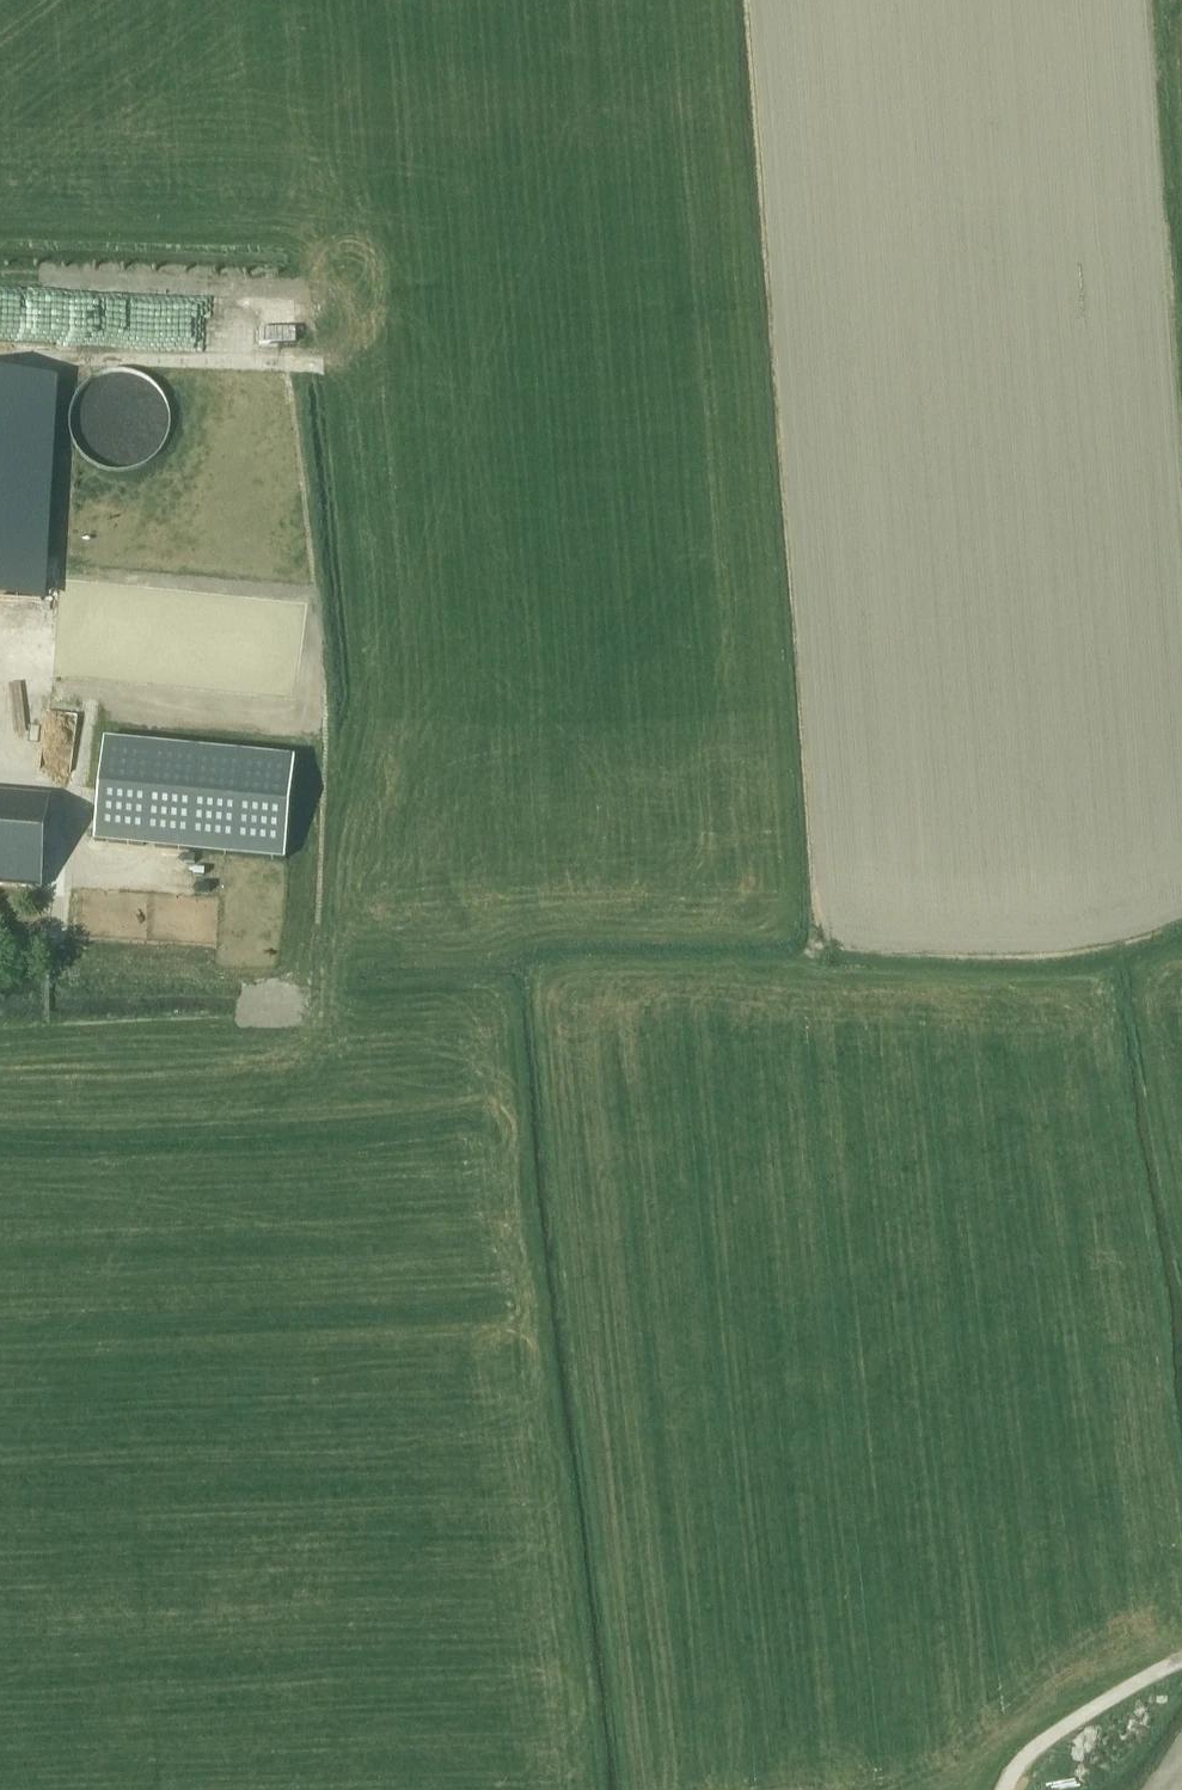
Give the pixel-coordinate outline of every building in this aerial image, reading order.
[(77,441),(86,454),(99,464),(115,470),(132,470),(148,464),(161,454),(170,440),(174,424),(173,409),(168,394),(158,382),(145,373),(130,368),(114,369),(99,374),(87,383),(78,396),(73,411),(72,426),(77,441)] [(46,602),(57,378),(0,375),(0,600),(46,602)] [(288,753),(97,738),(89,838),(280,853),(288,753)] [(49,797),(0,793),(0,885),(41,889),(49,797)]
